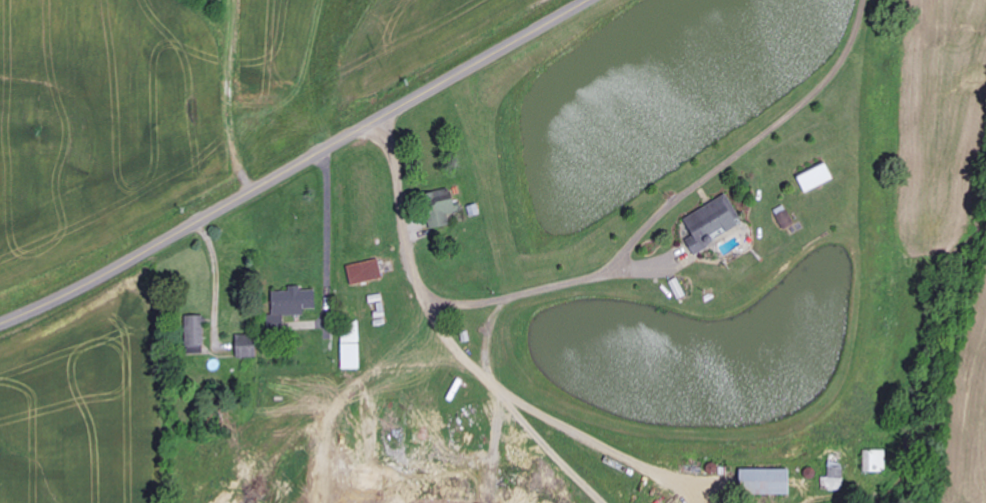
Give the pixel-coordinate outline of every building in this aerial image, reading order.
[(806,193),(836,180),(829,163),(798,176),(806,193)] [(433,230),(452,224),(449,215),(464,210),(461,201),(457,203),(452,190),(439,194),(442,202),(425,207),(433,230)] [(697,255),(721,243),(716,235),(728,228),(730,232),(745,223),(731,195),(686,218),(696,237),(689,240),(697,255)] [(797,226),(788,208),(782,211),(781,209),(776,211),(786,231),(797,226)] [(384,279),(380,260),(350,266),(354,285),(384,279)] [(318,309),(317,290),(302,291),(302,286),(291,287),(291,291),(273,292),(274,316),(269,316),(270,327),(286,326),(285,316),(306,316),(306,309),(318,309)] [(207,317),(189,317),(188,354),(206,354),(207,317)] [(362,369),(361,333),(343,334),(344,370),(362,369)] [(258,358),(258,335),(239,335),(238,358),(258,358)] [(845,465),(831,464),(830,478),(823,478),(823,491),(845,492),(845,465)] [(792,469),(744,470),(744,495),(793,494),(792,469)]
